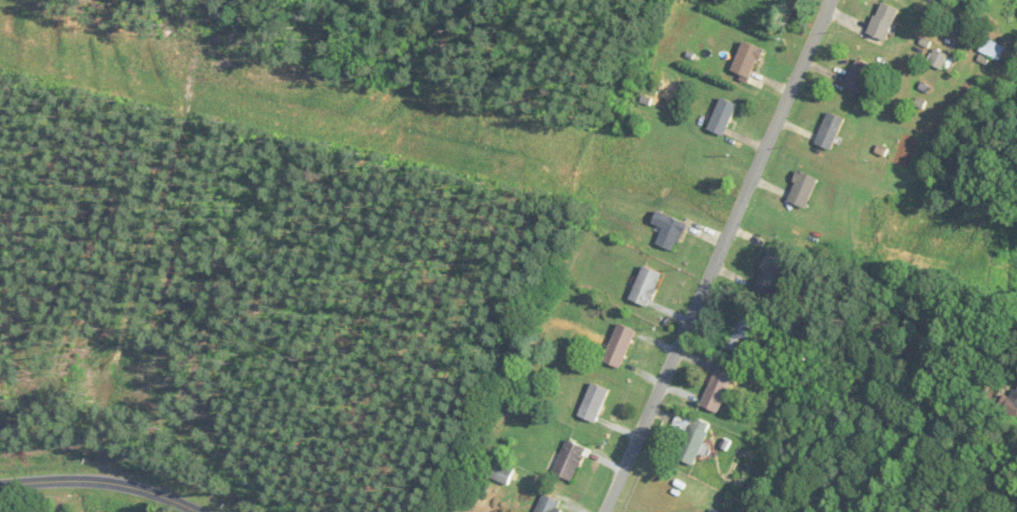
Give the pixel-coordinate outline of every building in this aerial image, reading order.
[(869,34),(888,41),(899,8),(881,2),(869,34)] [(1001,62),(1008,48),(987,38),(981,52),(1001,62)] [(731,68),(749,79),(765,52),(747,41),(731,68)] [(950,72),(955,57),(933,50),(929,65),(950,72)] [(875,66),(858,59),(846,86),(863,94),(875,66)] [(738,105),(722,98),(708,129),(724,137),(738,105)] [(817,145),(834,151),(846,118),(829,112),(817,145)] [(820,180),(801,171),(787,201),(806,210),(820,180)] [(653,224),(664,230),(657,244),(675,252),(688,225),(659,211),(653,224)] [(771,300),(788,259),(770,251),(752,292),(771,300)] [(664,275),(644,266),(629,299),(649,308),(664,275)] [(726,348),(745,356),(760,322),(742,313),(726,348)] [(603,362),(621,370),(637,332),(619,324),(603,362)] [(701,406),(719,414),(736,377),(717,369),(701,406)] [(578,416),(595,424),(611,392),(594,383),(578,416)] [(1007,403),(1016,409),(1016,389),(1007,403)] [(677,459),(697,466),(712,424),(678,412),(673,427),(688,432),(677,459)] [(553,474),(573,482),(587,449),(568,440),(553,474)] [(514,471),(498,464),(491,478),(508,485),(514,471)] [(564,504),(545,495),(536,511),(559,511),(564,504)]
